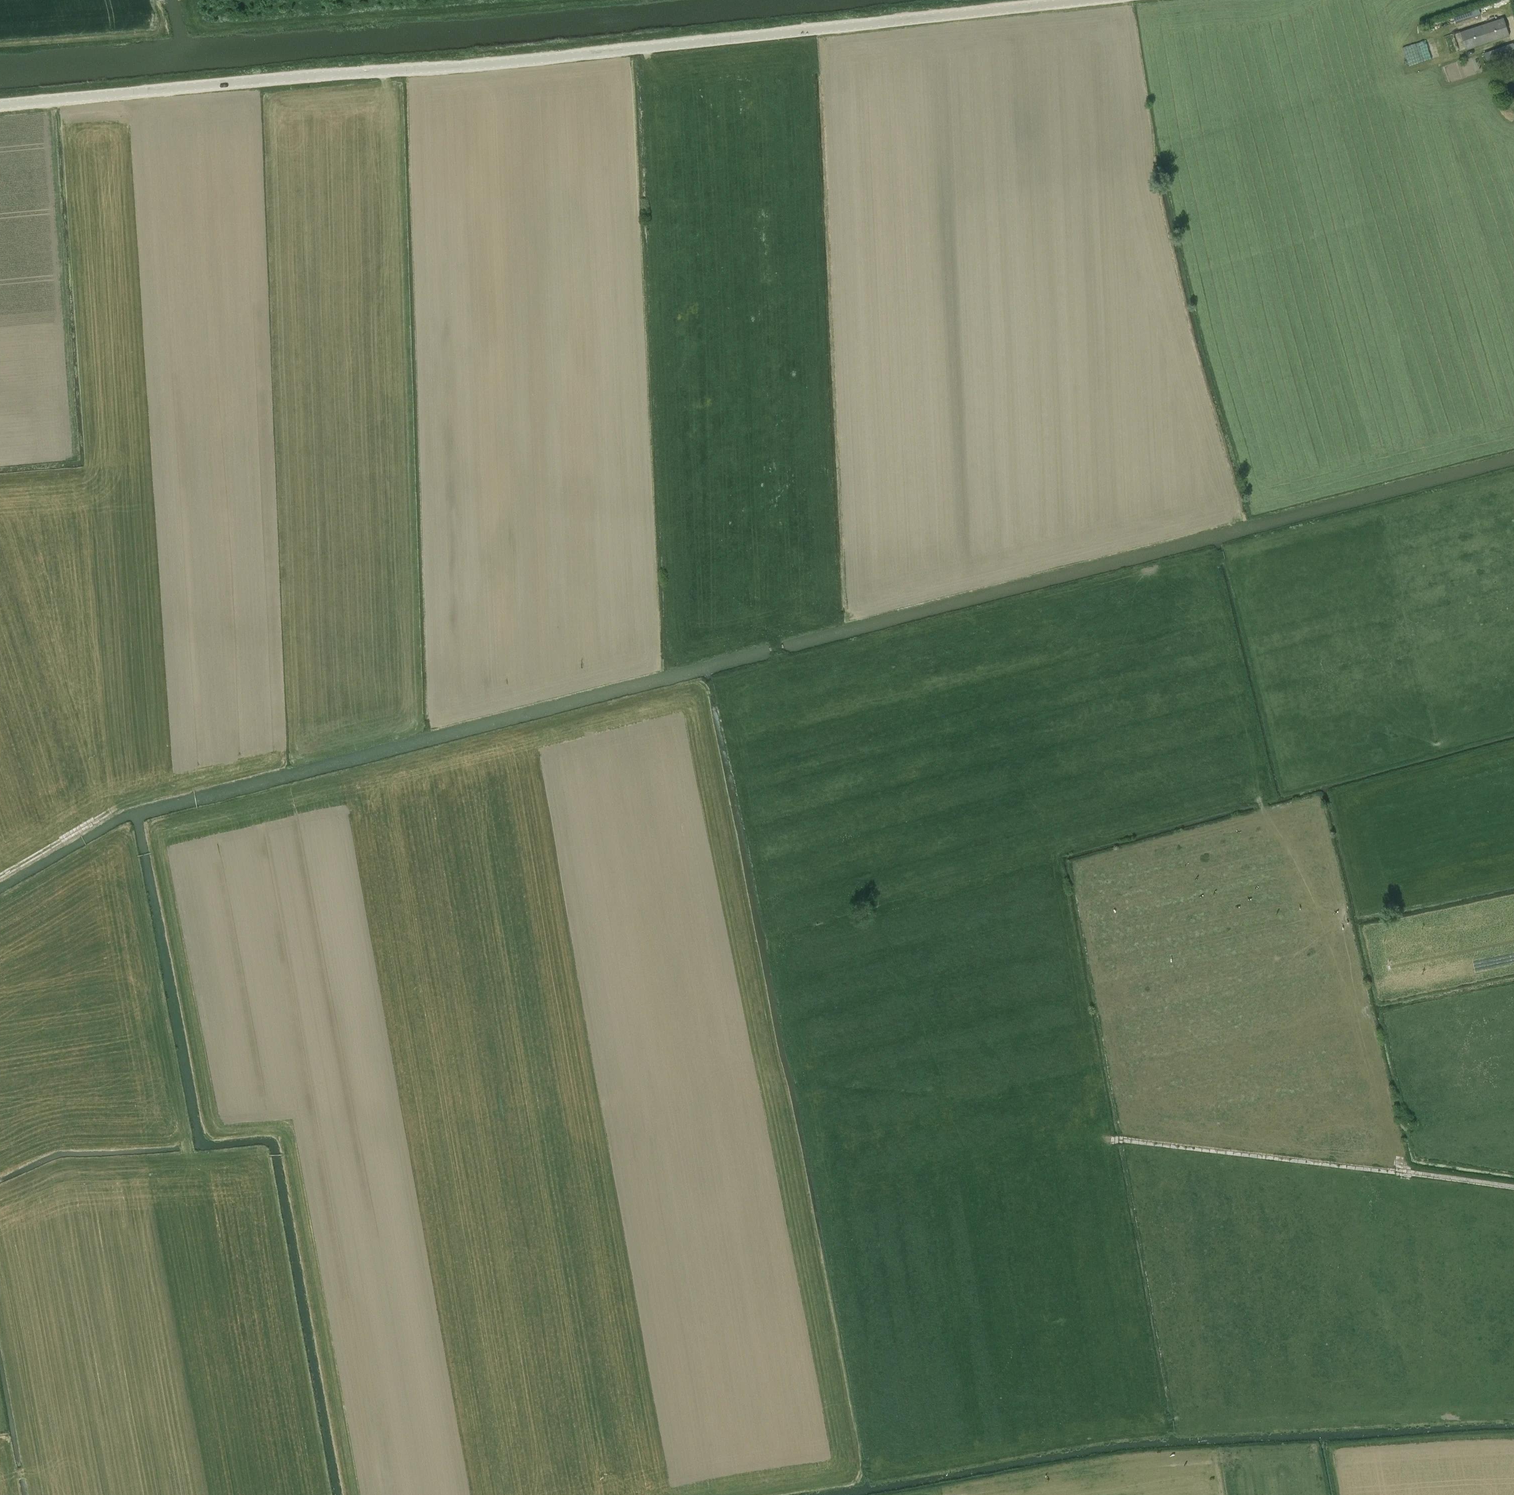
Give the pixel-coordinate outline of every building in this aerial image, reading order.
[(1466,49),(1510,35),(1504,17),(1460,31),(1466,49)] [(1460,31),(1454,33),(1457,42),(1463,40),(1460,31)] [(1513,58),(1513,43),(1513,42),(1484,52),(1489,67),(1513,58)] [(1411,51),(1394,55),(1397,66),(1414,62),(1411,51)]
